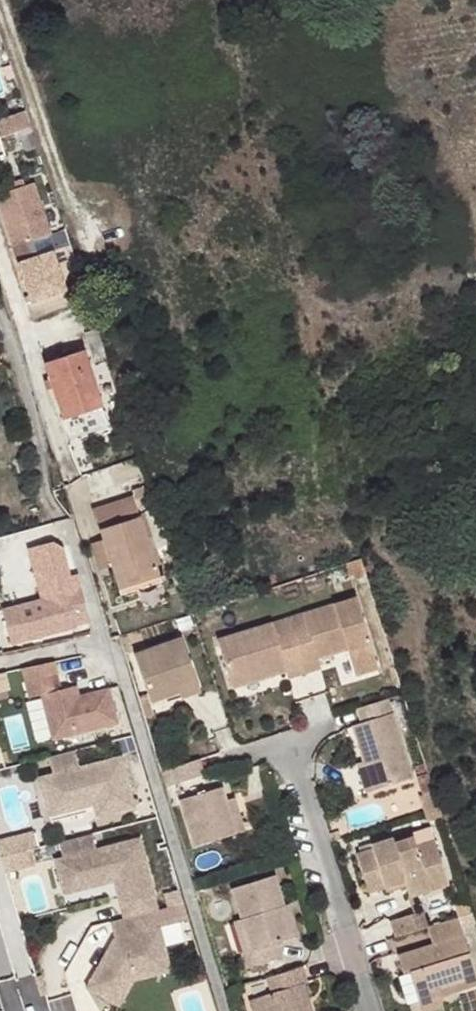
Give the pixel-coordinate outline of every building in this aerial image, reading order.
[(29,111),(0,120),(0,130),(3,138),(34,128),(29,111)] [(0,194),(0,204),(15,248),(55,236),(36,182),(0,194)] [(19,264),(33,302),(66,290),(53,252),(19,264)] [(109,427),(84,352),(47,364),(71,440),(109,427)] [(94,510),(104,540),(112,566),(120,589),(160,576),(134,497),(94,510)] [(104,540),(99,542),(107,567),(112,566),(104,540)] [(93,545),(100,568),(107,567),(99,542),(93,545)] [(92,546),(100,568),(93,545),(92,546)] [(89,615),(78,573),(67,576),(64,566),(45,571),(53,598),(5,612),(13,643),(78,626),(76,619),(89,615)] [(292,620),(311,674),(327,669),(324,661),(352,651),(361,677),(383,669),(361,598),(292,620)] [(293,680),(311,674),(292,620),(223,642),(238,690),(291,674),(293,680)] [(183,689),(200,683),(185,642),(137,659),(154,707),(183,697),(186,696),(183,689)] [(59,670),(27,678),(31,697),(44,693),(56,738),(121,721),(113,687),(80,696),(78,685),(64,688),(59,670)] [(205,696),(200,683),(183,689),(186,696),(183,697),(185,703),(205,696)] [(395,700),(363,710),(367,724),(357,728),(369,761),(378,793),(420,778),(395,700)] [(53,772),(40,775),(49,815),(92,805),(95,819),(140,808),(127,755),(80,766),(76,750),(50,756),(53,772)] [(371,795),(378,793),(369,761),(361,764),(371,795)] [(242,836),(228,790),(185,802),(200,850),(242,836)] [(0,835),(0,854),(4,869),(41,860),(32,827),(0,835)] [(156,910),(138,840),(95,851),(91,835),(60,843),(63,858),(52,861),(62,899),(113,886),(121,919),(156,910)] [(430,877),(449,871),(441,840),(422,845),(418,835),(398,841),(398,835),(375,842),(377,848),(360,852),(371,889),(387,885),(387,879),(405,873),(409,886),(410,888),(431,881),(430,877)] [(452,882),(449,871),(430,877),(431,881),(410,888),(411,893),(452,882)] [(387,879),(387,885),(390,891),(409,886),(405,873),(387,879)] [(286,913),(290,911),(280,881),(238,893),(246,924),(261,971),(288,963),(284,948),(296,944),(286,913)] [(121,919),(111,921),(114,939),(83,989),(119,1008),(133,981),(173,972),(156,910),(121,919)] [(295,910),(290,911),(286,913),(296,944),(305,941),(295,910)] [(394,920),(399,938),(431,928),(425,911),(394,920)] [(464,918),(431,928),(437,947),(403,957),(408,976),(415,975),(424,1004),(446,998),(475,989),(475,958),(464,918)] [(261,971),(246,924),(240,927),(249,955),(247,957),(252,974),(261,971)] [(310,969),(272,980),(277,995),(264,999),(268,1010),(309,1010),(302,990),(310,986),(314,985),(310,969)] [(310,986),(302,990),(309,1010),(317,1010),(310,986)] [(446,998),(424,1004),(427,1010),(434,1010),(448,1006),(446,998)] [(264,999),(256,1002),(259,1010),(268,1010),(264,999)]
